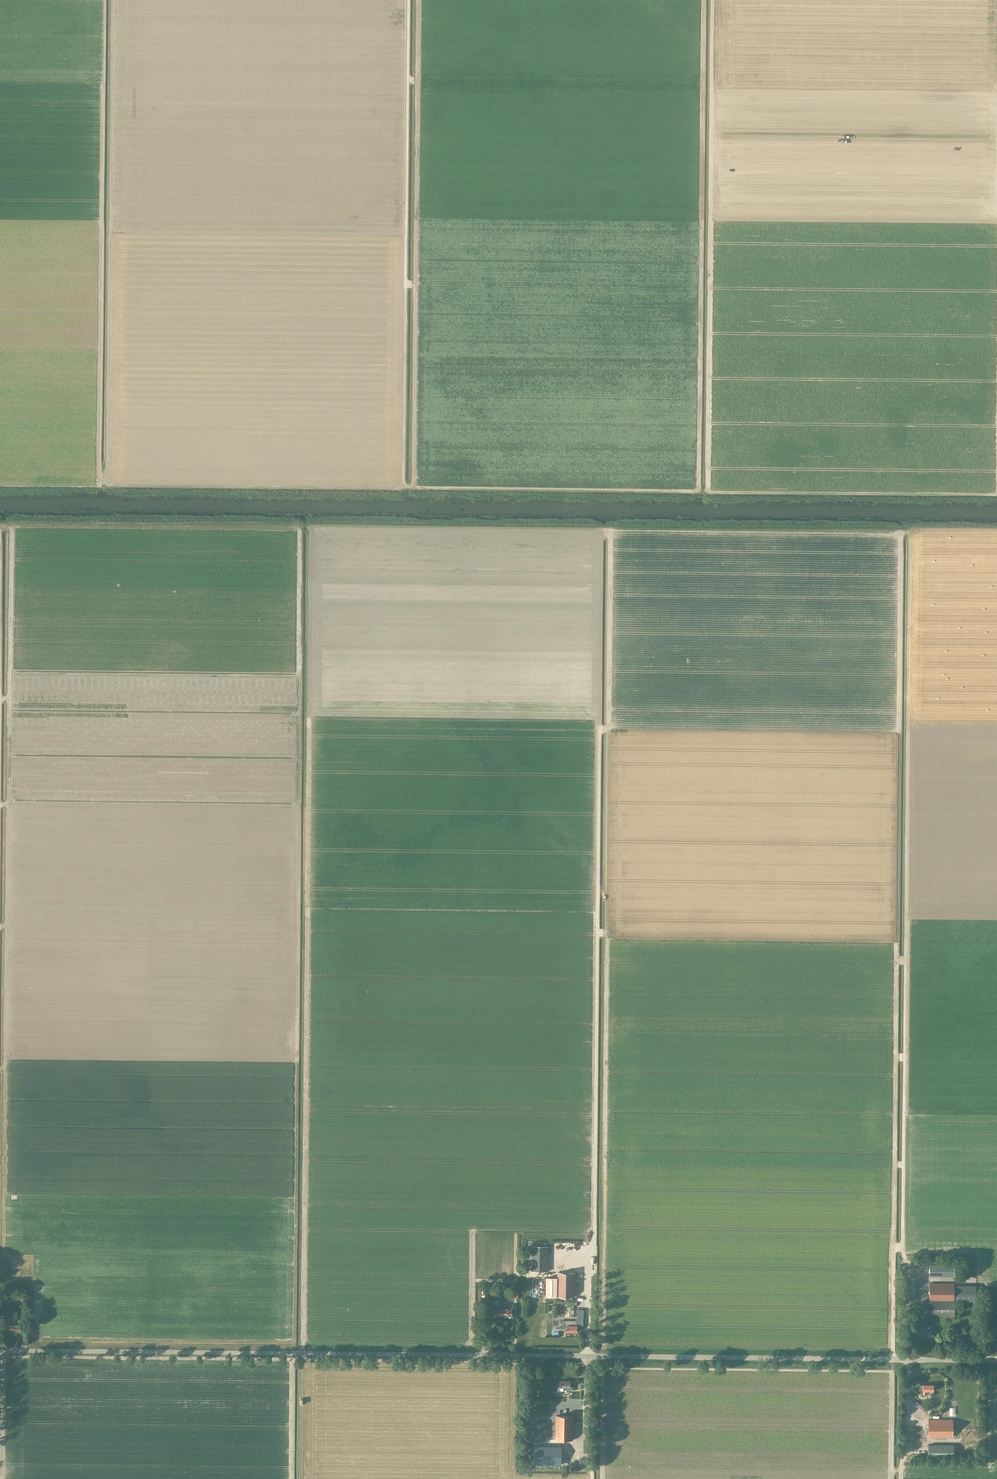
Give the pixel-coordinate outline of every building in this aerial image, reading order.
[(532,1245),(531,1271),(547,1271),(548,1246),(532,1245)] [(954,1276),(954,1264),(929,1264),(929,1276),(954,1276)] [(574,1297),(575,1273),(557,1272),(557,1296),(574,1297)] [(557,1296),(557,1278),(546,1277),(546,1296),(557,1296)] [(953,1301),(953,1283),(929,1283),(929,1301),(929,1317),(953,1317),(953,1301)] [(502,1316),(502,1308),(499,1308),(498,1305),(498,1301),(493,1301),(493,1305),(496,1305),(496,1316),(502,1316)] [(485,1308),(484,1316),(489,1316),(496,1316),(496,1305),(493,1305),(493,1308),(490,1308),(485,1308)] [(505,1308),(504,1305),(502,1305),(502,1308),(502,1316),(512,1316),(512,1308),(508,1308),(505,1308)] [(566,1331),(577,1332),(577,1320),(566,1320),(566,1331)] [(20,1333),(24,1333),(24,1326),(21,1326),(21,1325),(13,1325),(13,1331),(20,1331),(20,1333)] [(920,1329),(920,1335),(931,1335),(931,1329),(931,1325),(924,1325),(920,1325),(920,1329)] [(560,1381),(560,1387),(563,1387),(563,1389),(573,1389),(573,1383),(570,1383),(570,1381),(560,1381)] [(933,1390),(933,1384),(923,1384),(923,1390),(923,1394),(926,1394),(926,1390),(933,1390)] [(573,1440),(573,1415),(556,1415),(556,1439),(573,1440)] [(928,1419),(928,1436),(952,1437),(952,1419),(928,1419)] [(546,1439),(546,1422),(535,1422),(535,1426),(534,1438),(546,1439)] [(534,1444),(534,1463),(561,1463),(561,1445),(534,1444)] [(954,1445),(928,1444),(928,1457),(954,1458),(954,1445)]
